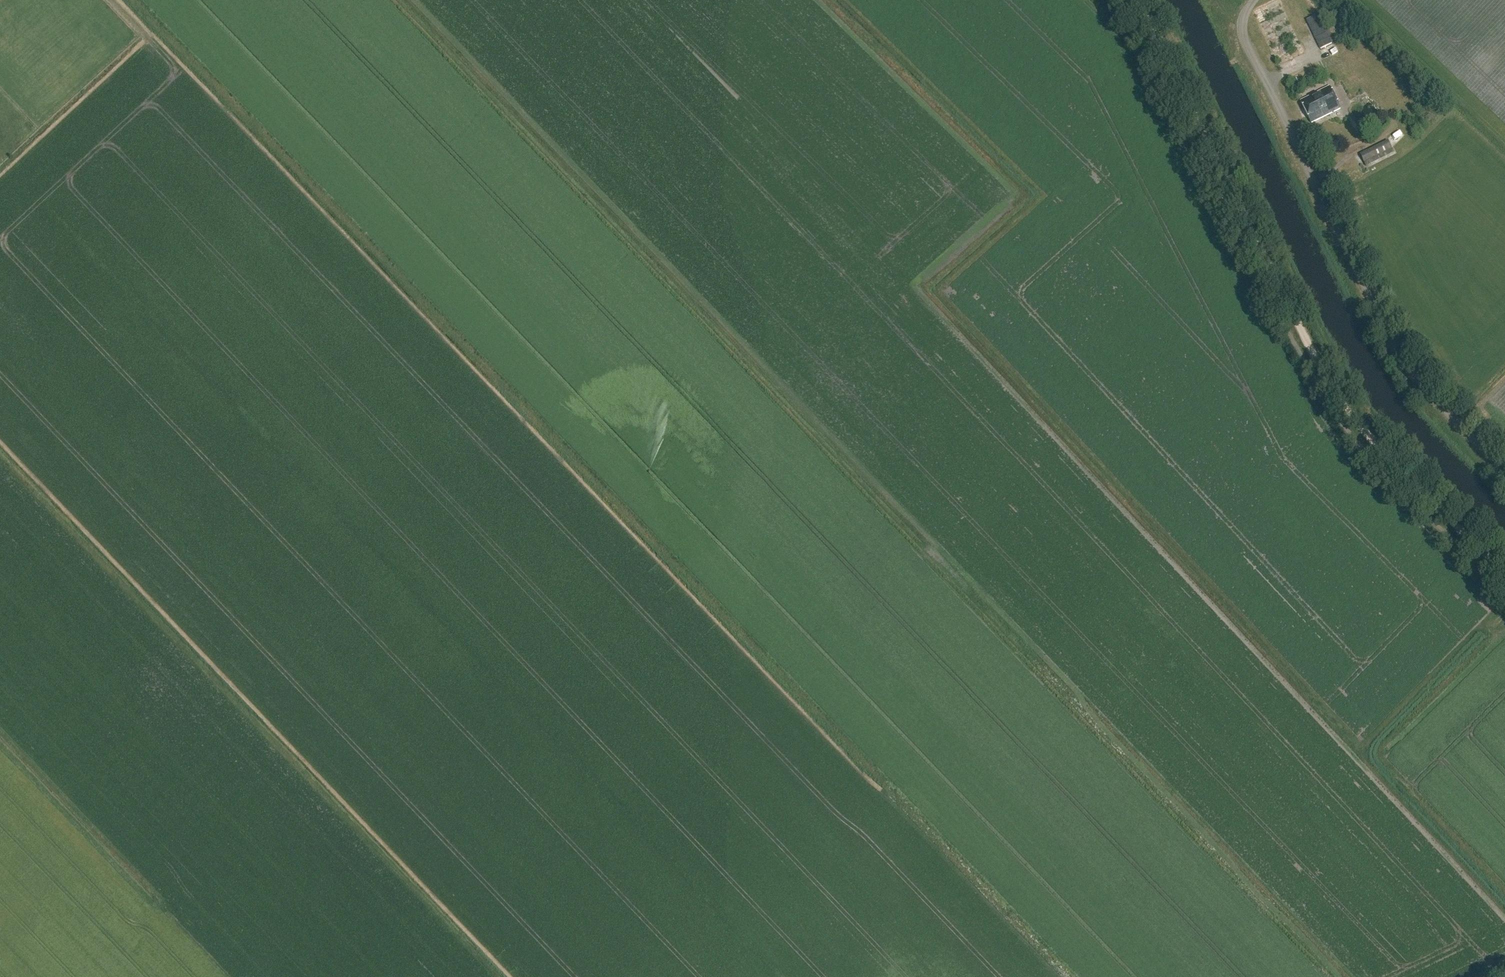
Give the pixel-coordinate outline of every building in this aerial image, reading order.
[(1254,9),(1257,15),(1284,6),(1282,0),(1280,0),(1254,9)] [(1265,31),(1289,18),(1282,5),(1258,19),(1265,31)] [(1306,21),(1320,50),(1322,49),(1324,53),(1330,50),(1328,46),(1332,45),(1317,15),(1306,21)] [(1299,103),(1310,126),(1340,111),(1329,88),(1299,103)] [(1389,138),(1395,144),(1403,136),(1397,130),(1389,138)] [(1394,153),(1388,140),(1360,155),(1366,167),(1394,153)]
